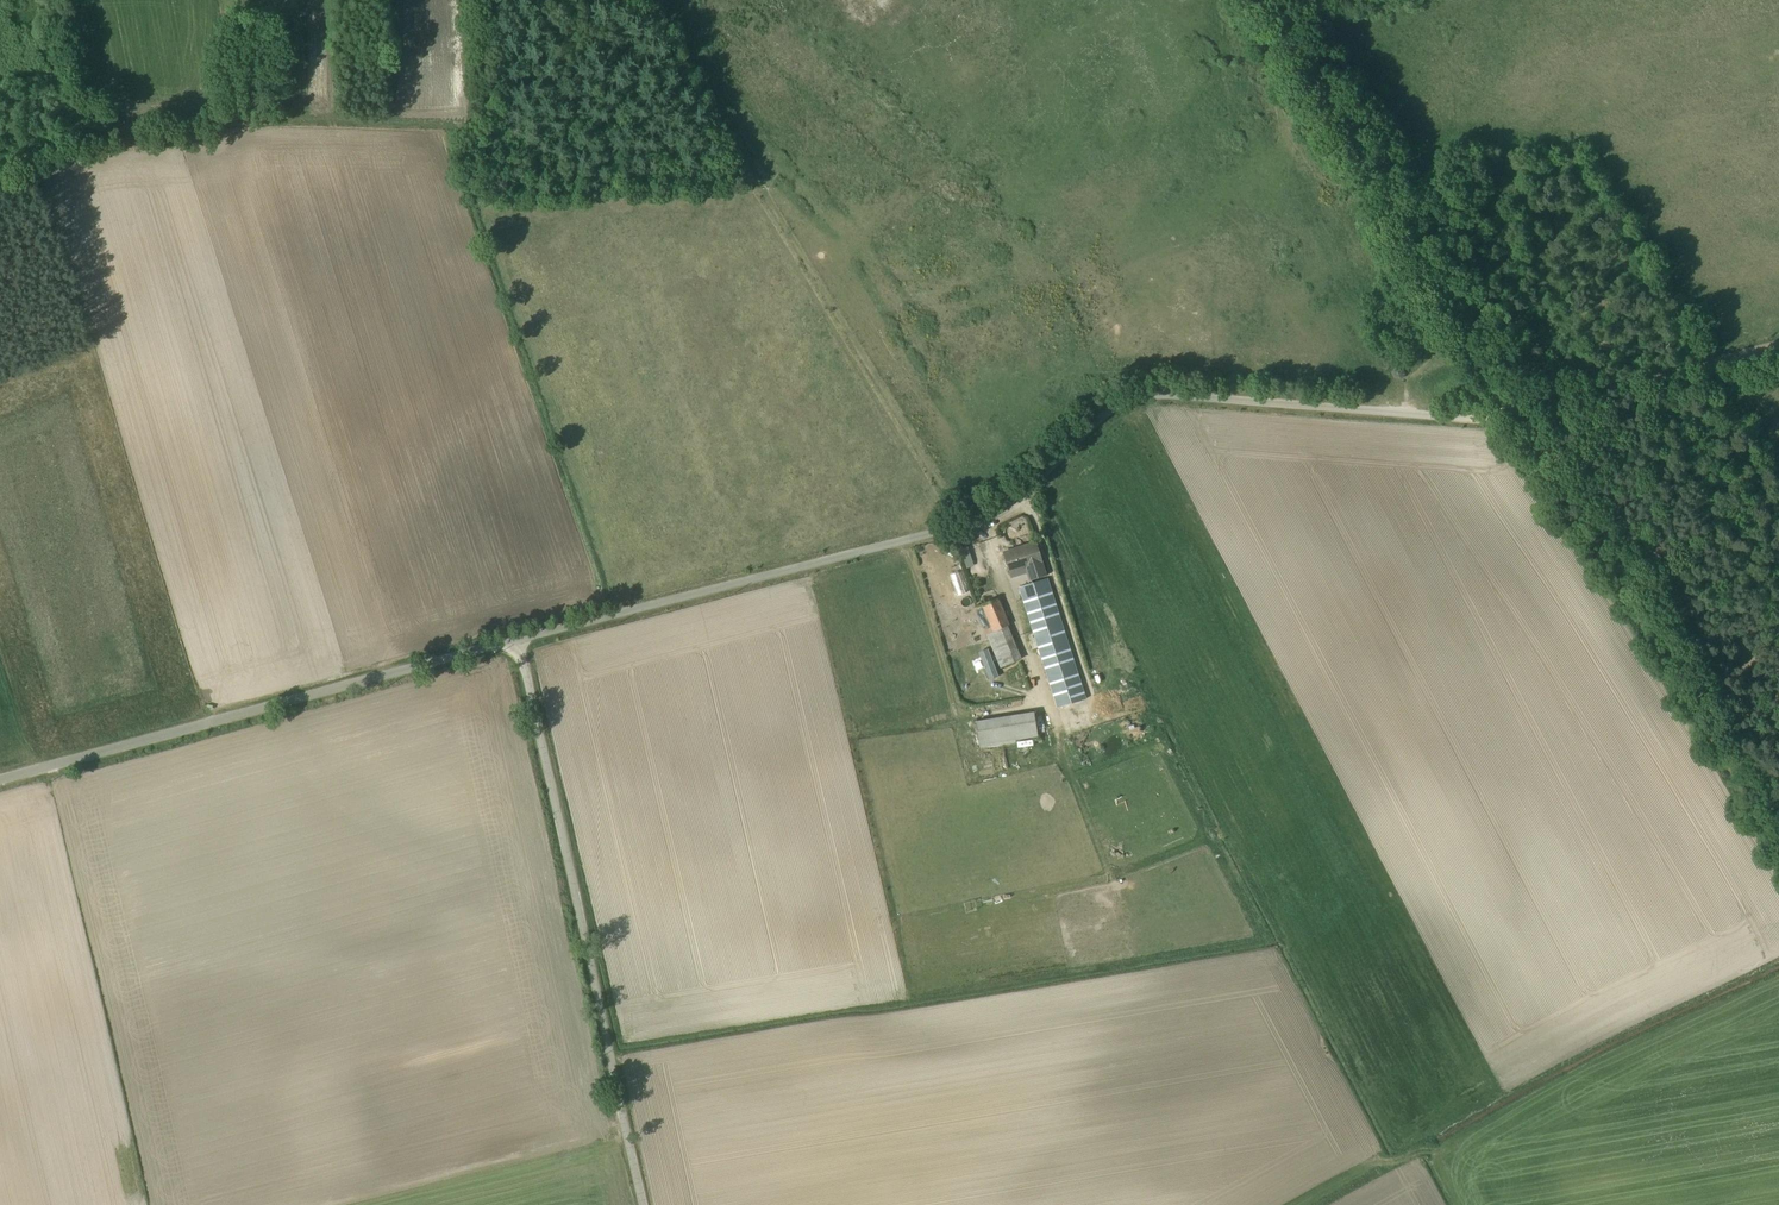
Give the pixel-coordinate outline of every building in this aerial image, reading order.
[(1403,367),(1395,366),(1391,372),(1393,379),(1401,380),(1405,374),(1403,367)] [(1035,541),(1002,551),(1009,575),(1025,571),(1028,581),(1046,575),(1035,541)] [(1057,707),(1087,698),(1050,578),(1020,588),(1057,707)] [(1011,623),(1001,597),(976,607),(986,633),(1000,666),(1025,657),(1011,623)] [(1034,713),(975,724),(980,747),(1038,736),(1034,713)]
